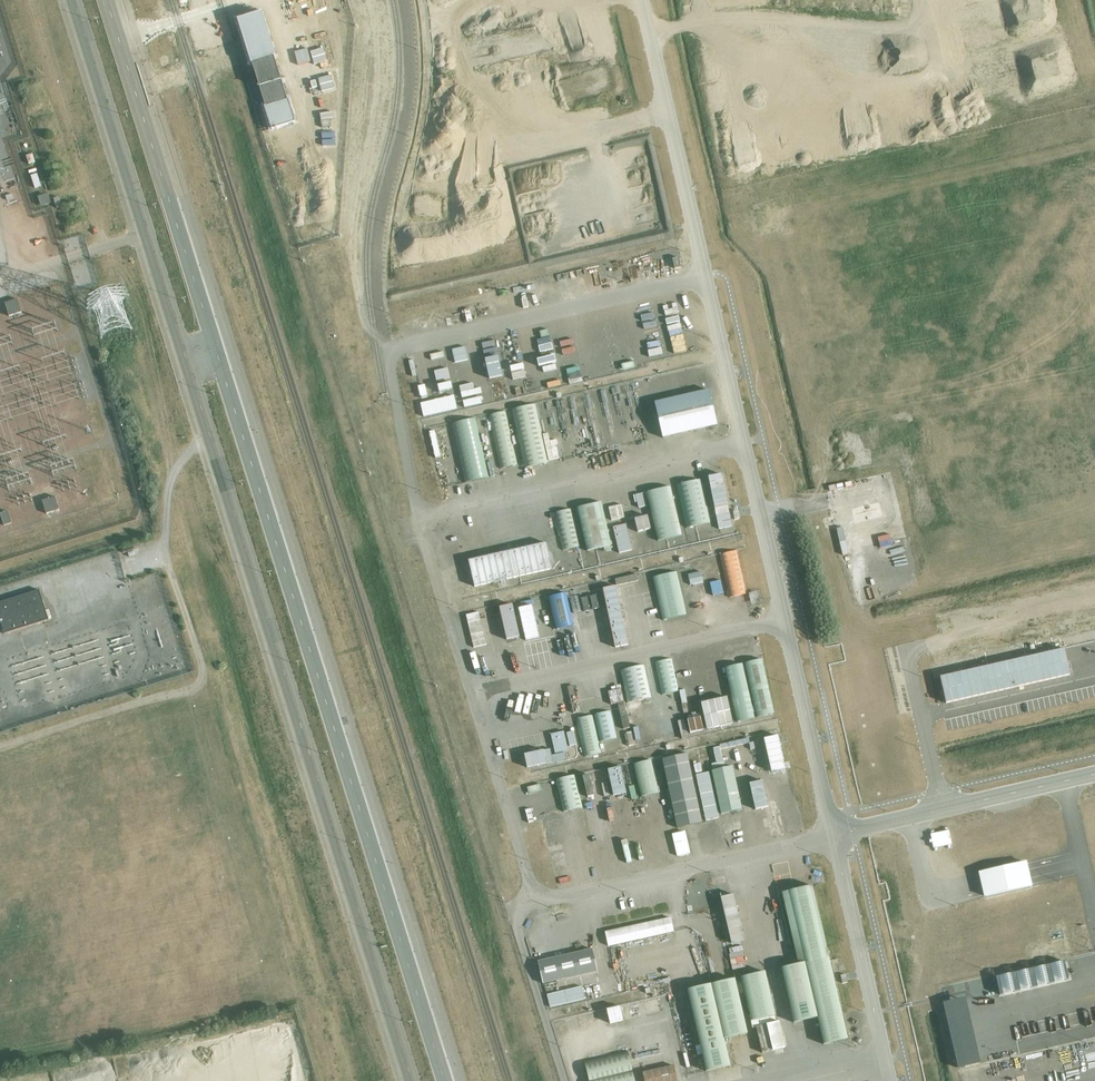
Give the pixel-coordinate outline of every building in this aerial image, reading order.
[(274,56),(252,63),(266,107),(287,100),(274,56)] [(29,164),(35,162),(33,154),(26,156),(29,164)] [(37,174),(31,176),(35,187),(41,185),(37,174)] [(48,194),(38,197),(41,206),(51,203),(48,194)] [(59,197),(54,198),(57,208),(62,206),(59,197)] [(673,259),(675,269),(681,268),(679,258),(673,259)] [(22,312),(18,299),(5,303),(9,316),(22,312)] [(610,341),(623,337),(620,323),(606,327),(610,341)] [(678,335),(667,338),(670,354),(682,350),(678,335)] [(600,346),(588,351),(594,367),(606,362),(600,346)] [(460,347),(448,349),(451,362),(463,360),(460,347)] [(645,358),(658,355),(657,349),(644,352),(645,358)] [(484,378),(498,377),(496,359),(482,361),(484,378)] [(654,403),(663,438),(718,426),(709,390),(654,403)] [(525,468),(549,463),(536,405),(512,410),(525,468)] [(517,465),(505,411),(476,418),(479,432),(492,429),(501,469),(517,465)] [(465,483),(489,477),(476,419),(452,424),(465,483)] [(432,429),(425,431),(431,457),(438,455),(432,429)] [(722,475),(709,477),(719,529),(732,526),(722,475)] [(677,486),(687,528),(710,523),(701,480),(677,486)] [(647,497),(658,541),(682,536),(670,487),(646,492),(647,493),(646,494),(647,498),(647,497)] [(642,493),(629,496),(632,509),(646,506),(642,493)] [(59,509),(55,496),(43,500),(47,513),(59,509)] [(608,501),(620,554),(628,552),(628,551),(633,550),(620,498),(608,501)] [(577,508),(587,551),(597,549),(598,551),(602,550),(601,549),(603,548),(605,553),(612,551),(611,546),(612,545),(601,502),(577,508)] [(571,509),(554,513),(563,551),(580,547),(571,509)] [(8,511),(1,513),(4,525),(12,523),(8,511)] [(509,520),(514,540),(510,541),(510,544),(513,543),(515,548),(518,547),(518,546),(528,543),(523,518),(522,518),(521,515),(509,518),(510,520),(509,520)] [(535,518),(547,570),(560,567),(548,515),(535,518)] [(639,531),(650,529),(648,516),(635,519),(639,531)] [(490,584),(478,531),(465,534),(477,586),(490,584)] [(837,532),(842,556),(849,555),(843,531),(837,532)] [(874,539),(875,544),(888,541),(886,535),(874,539)] [(490,549),(497,582),(506,580),(507,582),(514,580),(513,578),(521,576),(515,548),(513,543),(510,544),(490,549)] [(133,545),(122,548),(123,554),(134,551),(133,545)] [(737,551),(720,555),(729,598),(746,594),(737,551)] [(684,574),(685,585),(699,583),(697,572),(684,574)] [(611,586),(634,581),(632,573),(610,577),(611,586)] [(648,578),(658,622),(682,617),(673,573),(648,578)] [(705,583),(708,596),(719,593),(716,581),(705,583)] [(601,589),(609,651),(623,649),(615,587),(601,589)] [(469,596),(468,589),(451,593),(453,600),(469,596)] [(0,603),(0,620),(5,634),(51,619),(49,610),(47,611),(40,590),(0,603)] [(573,631),(564,592),(548,596),(557,635),(573,631)] [(578,610),(594,609),(592,595),(576,596),(578,610)] [(520,637),(512,604),(499,607),(506,639),(520,637)] [(470,613),(464,614),(472,647),(479,645),(470,613)] [(1062,655),(936,678),(942,707),(1037,690),(1037,693),(1060,689),(1059,681),(1067,680),(1062,655)] [(672,659),(655,663),(662,695),(679,691),(672,659)] [(761,660),(744,663),(757,718),(774,714),(761,660)] [(621,671),(628,703),(652,698),(644,665),(621,671)] [(742,665),(725,667),(737,722),(754,719),(742,665)] [(617,688),(604,689),(606,703),(618,701),(617,688)] [(701,703),(707,729),(733,723),(727,697),(701,703)] [(619,708),(624,728),(630,727),(626,707),(619,708)] [(611,711),(595,714),(601,741),(617,738),(611,711)] [(585,757),(601,753),(593,715),(576,719),(585,757)] [(684,720),(678,721),(682,739),(688,737),(684,720)] [(631,732),(626,733),(629,747),(635,745),(631,732)] [(775,737),(760,740),(767,774),(782,771),(775,737)] [(565,752),(568,751),(565,738),(553,741),(554,747),(525,755),(527,767),(566,759),(565,752)] [(663,759),(678,827),(703,822),(688,754),(663,759)] [(659,792),(651,760),(634,764),(642,796),(659,792)] [(622,773),(621,767),(608,770),(609,776),(622,773)] [(709,772),(696,775),(706,821),(719,818),(709,772)] [(556,780),(564,813),(583,808),(575,775),(556,780)] [(632,789),(629,776),(610,780),(613,793),(632,789)] [(764,809),(759,783),(746,785),(751,811),(764,809)] [(584,817),(579,818),(586,843),(591,842),(584,817)] [(554,840),(549,820),(544,821),(548,841),(554,840)] [(945,832),(927,833),(927,847),(946,846),(945,832)] [(690,842),(677,845),(680,856),(693,852),(690,842)] [(563,844),(550,847),(551,852),(564,849),(563,844)] [(1023,865),(974,874),(979,899),(1028,890),(1023,865)] [(823,1045),(848,1040),(813,886),(783,893),(798,964),(781,968),(794,1023),(818,1018),(823,1045)] [(718,895),(719,903),(730,902),(729,894),(718,895)] [(724,932),(737,929),(732,902),(718,905),(724,932)] [(605,932),(608,946),(674,932),(671,917),(605,932)] [(544,984),(597,972),(592,949),(539,961),(544,984)] [(996,994),(1060,987),(1058,965),(1049,966),(1049,967),(1038,968),(1037,964),(1028,965),(1029,971),(1004,973),(1004,971),(993,972),(996,994)] [(756,1028),(762,1053),(785,1048),(779,1022),(777,1022),(775,1016),(776,1016),(765,972),(741,977),(753,1029),(756,1028)] [(702,1054),(706,1072),(730,1066),(724,1039),(748,1034),(735,979),(688,990),(700,1045),(696,1046),(698,1055),(702,1054)] [(583,999),(580,986),(547,995),(550,1008),(583,999)] [(658,999),(645,1002),(648,1015),(660,1012),(658,999)] [(961,1000),(939,1005),(954,1071),(976,1066),(961,1000)] [(631,1005),(634,1018),(645,1015),(642,1002),(631,1005)] [(605,1025),(619,1022),(616,1008),(602,1011),(605,1025)] [(584,1062),(589,1080),(635,1080),(628,1051),(584,1062)] [(672,1063),(668,1064),(668,1066),(642,1072),(644,1080),(677,1080),(674,1065),(673,1066),(672,1063)]
